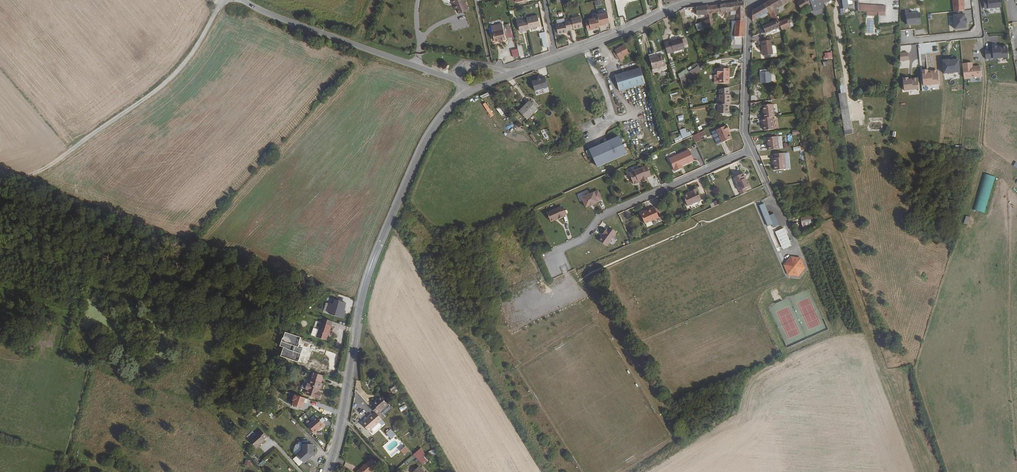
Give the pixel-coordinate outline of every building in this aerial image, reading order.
[(465,2),(464,3),(463,0),(451,0),(453,4),(454,4),(457,9),(459,14),(468,10),(465,2)] [(744,9),(744,0),(736,1),(737,10),(744,9)] [(764,3),(776,15),(779,12),(776,8),(777,7),(778,8),(778,7),(792,0),(771,0),(764,3)] [(810,0),(802,0),(799,2),(802,7),(802,8),(804,8),(810,5),(812,4),(810,0)] [(737,10),(736,1),(708,5),(709,13),(709,14),(713,14),(712,12),(722,11),(724,12),(736,10),(737,10)] [(776,15),(764,3),(753,9),(753,21),(760,17),(767,13),(769,12),(775,21),(779,19),(776,15)] [(709,13),(708,5),(696,6),(698,14),(709,13)] [(885,15),(885,5),(858,5),(858,12),(879,12),(879,15),(885,15)] [(698,14),(696,6),(684,7),(685,15),(698,14)] [(736,19),(736,10),(724,12),(727,16),(730,14),(731,18),(731,19),(736,19)] [(610,23),(607,12),(597,15),(598,18),(600,26),(604,25),(604,24),(606,23),(610,23)] [(921,12),(906,13),(907,25),(921,24),(921,12)] [(965,14),(953,15),(954,29),(966,28),(966,23),(967,23),(966,18),(965,18),(965,14)] [(540,27),(537,15),(527,18),(527,20),(529,29),(540,27)] [(582,26),(580,16),(566,19),(569,30),(582,26)] [(791,27),(790,24),(794,22),(792,17),(780,22),(782,24),(782,26),(783,30),(791,27)] [(600,26),(598,18),(585,21),(587,31),(592,30),(591,29),(594,28),(600,27),(600,26)] [(711,24),(710,18),(700,22),(703,28),(711,25),(711,24)] [(569,30),(566,19),(563,20),(564,22),(556,24),(558,35),(566,33),(566,30),(569,30)] [(743,35),(744,19),(736,19),(731,19),(731,35),(743,35)] [(781,26),(779,19),(775,21),(764,25),(766,31),(767,32),(781,26)] [(529,29),(527,20),(518,22),(520,32),(529,30),(529,29)] [(703,28),(700,22),(695,24),(697,31),(703,28)] [(492,32),(494,41),(505,39),(503,29),(492,32)] [(685,46),(682,37),(678,38),(675,39),(665,43),(668,52),(685,46)] [(772,53),(771,39),(762,41),(763,44),(762,44),(763,54),(772,53)] [(628,53),(624,45),(615,50),(615,52),(616,52),(618,57),(619,59),(623,58),(622,55),(628,53)] [(908,52),(900,52),(900,61),(908,60),(908,52)] [(650,58),(653,68),(667,65),(664,54),(650,58)] [(942,59),(942,73),(959,72),(959,58),(942,59)] [(962,63),(963,78),(981,77),(980,65),(973,66),(972,62),(962,63)] [(682,83),(701,71),(695,63),(687,68),(677,75),(682,83)] [(615,75),(620,91),(645,83),(641,67),(615,75)] [(729,84),(730,69),(720,69),(719,83),(729,84)] [(921,69),(923,86),(939,84),(937,69),(928,70),(928,69),(921,69)] [(760,74),(761,84),(770,83),(769,73),(760,74)] [(549,87),(546,77),(532,81),(535,91),(549,87)] [(919,94),(918,77),(903,77),(903,91),(908,90),(909,95),(919,94)] [(732,104),(732,95),(731,95),(731,87),(722,89),(721,104),(730,104),(732,104)] [(850,133),(845,93),(838,94),(843,134),(850,133)] [(531,100),(521,110),(529,118),(539,108),(531,100)] [(491,117),(494,115),(486,102),(483,104),(491,117)] [(730,114),(730,104),(721,104),(720,104),(719,114),(730,114)] [(774,116),(772,104),(763,105),(763,110),(764,113),(763,113),(764,118),(773,116),(774,116)] [(764,118),(763,118),(763,122),(764,122),(764,125),(765,130),(775,129),(773,116),(764,118)] [(697,132),(707,127),(705,122),(695,127),(697,132)] [(735,136),(734,133),(732,132),(731,129),(732,129),(732,128),(730,123),(715,131),(721,143),(735,136)] [(691,135),(690,131),(686,132),(685,128),(679,130),(682,138),(691,135)] [(701,139),(700,137),(705,135),(703,131),(694,135),(697,141),(701,139)] [(591,149),(598,166),(626,153),(619,137),(591,149)] [(779,149),(777,137),(767,138),(768,143),(768,146),(768,150),(779,149)] [(694,161),(690,151),(670,159),(675,172),(681,169),(680,167),(682,166),(694,161)] [(775,162),(775,169),(786,169),(784,152),(774,153),(774,157),(773,157),(773,162),(775,162)] [(651,176),(647,165),(629,173),(633,182),(634,183),(637,182),(638,180),(641,179),(642,180),(643,182),(648,180),(647,177),(651,176)] [(750,186),(748,181),(746,181),(745,179),(746,178),(744,173),(735,177),(738,185),(737,186),(739,191),(740,190),(742,194),(747,192),(745,188),(750,186)] [(973,210),(984,213),(994,176),(984,173),(973,210)] [(602,199),(598,190),(581,197),(586,207),(590,205),(594,203),(598,202),(598,201),(602,199)] [(679,200),(683,210),(697,204),(694,195),(687,198),(687,197),(679,200)] [(760,206),(768,226),(773,225),(774,228),(779,226),(775,214),(770,216),(765,204),(760,206)] [(563,215),(566,214),(563,206),(559,207),(547,212),(550,221),(555,219),(558,217),(559,218),(563,217),(563,215)] [(655,222),(651,213),(650,212),(646,214),(646,215),(642,216),(642,215),(637,217),(642,228),(655,222)] [(812,215),(801,217),(802,227),(813,226),(812,215)] [(605,246),(617,232),(609,226),(607,229),(606,228),(603,233),(603,234),(601,236),(598,240),(605,246)] [(800,258),(790,256),(784,264),(788,274),(798,275),(804,267),(800,258)] [(777,288),(770,290),(774,303),(781,300),(777,288)] [(324,312),(343,318),(347,303),(333,299),(332,303),(327,302),(324,312)] [(328,341),(333,326),(332,325),(333,321),(325,318),(318,337),(328,341)] [(298,354),(301,345),(300,343),(302,338),(286,333),(284,339),(288,341),(283,358),(300,363),(302,355),(298,354)] [(283,358),(288,341),(284,339),(279,356),(283,358)] [(238,368),(226,380),(228,383),(241,371),(238,368)] [(321,383),(319,382),(322,375),(312,371),(311,375),(312,376),(311,380),(310,379),(308,385),(305,384),(304,389),(305,389),(303,394),(317,398),(319,394),(316,393),(318,388),(319,389),(321,383)] [(176,378),(171,391),(186,396),(190,383),(176,378)] [(375,410),(385,400),(379,392),(371,400),(371,401),(369,403),(373,408),(375,410)] [(380,416),(375,410),(373,408),(361,420),(368,427),(380,416)] [(324,425),(317,417),(316,418),(323,426),(324,425)] [(320,429),(323,426),(316,418),(308,425),(314,432),(319,428),(320,429)] [(262,432),(251,443),(257,450),(266,442),(264,441),(267,438),(262,432)] [(409,439),(415,447),(418,445),(412,436),(409,439)] [(310,455),(313,448),(304,444),(302,450),(295,453),(298,461),(309,457),(310,455)] [(295,453),(302,450),(304,444),(303,444),(300,449),(295,451),(295,453)] [(299,463),(310,458),(314,448),(313,448),(310,455),(309,457),(298,461),(299,463)] [(423,466),(430,460),(420,448),(413,455),(423,466)] [(404,462),(413,455),(409,450),(402,455),(405,458),(399,462),(398,461),(392,464),(396,469),(405,463),(404,462)] [(355,469),(357,471),(365,471),(375,463),(369,456),(355,469)]
